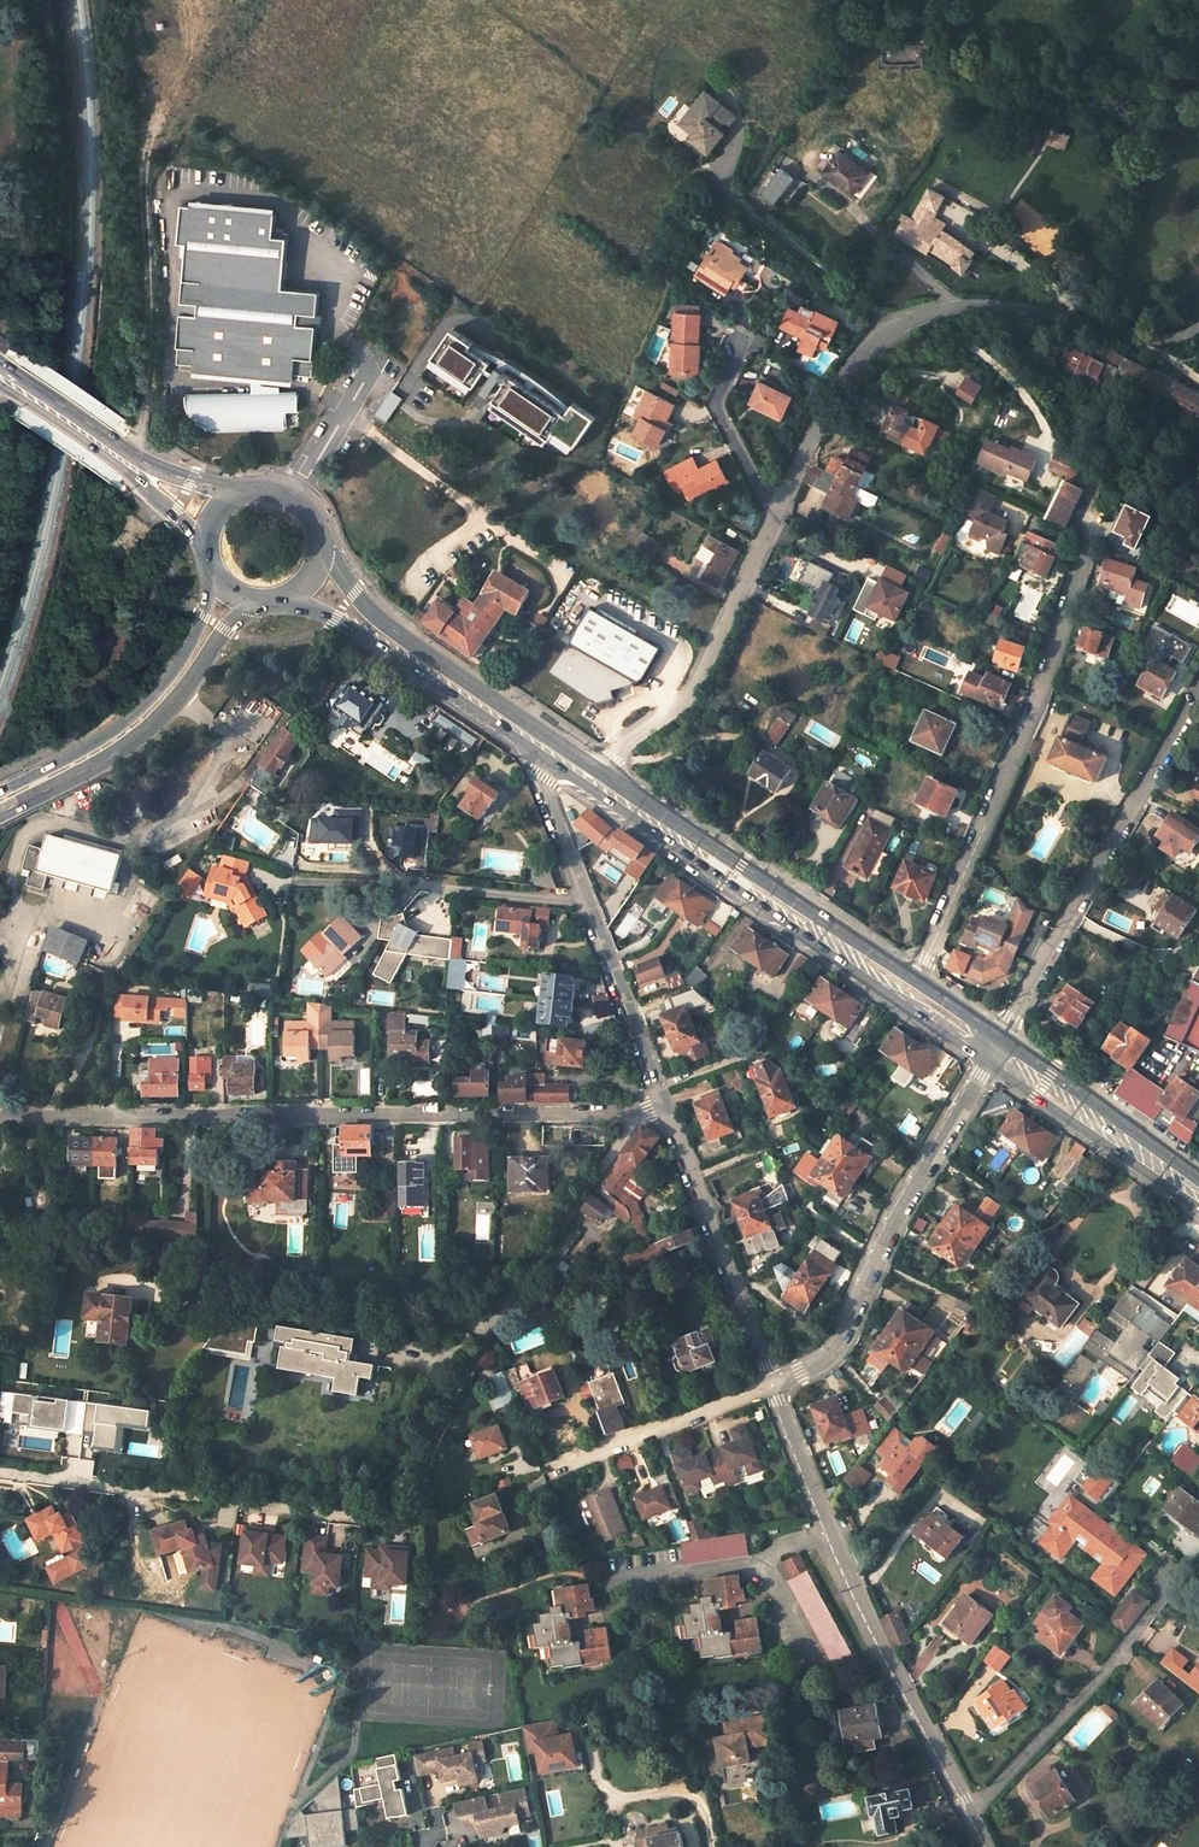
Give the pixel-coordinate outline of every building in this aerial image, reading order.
[(693,134),(691,138),(708,151),(723,132),(707,119),(720,103),(705,92),(680,124),(693,134)] [(736,116),(720,103),(707,119),(723,132),(736,116)] [(1041,134),(1030,127),(1019,147),(1030,153),(1041,134)] [(1067,135),(1053,129),(1048,142),(1054,144),(1063,148),(1067,135)] [(843,148),(836,143),(818,166),(858,199),(876,176),(870,170),(867,174),(840,152),(843,148)] [(779,169),(760,194),(773,205),(793,179),(779,169)] [(972,257),(975,253),(931,221),(945,196),(929,187),(911,219),(906,216),(898,230),(901,231),(898,236),(926,252),(929,247),(968,275),(971,270),(967,268),(970,264),(973,266),(977,261),(972,257)] [(187,243),(184,281),(285,289),(290,237),(276,235),(278,211),(183,204),(180,242),(187,243)] [(734,249),(724,243),(714,257),(709,253),(695,274),(718,290),(723,281),(729,285),(734,277),(739,280),(747,268),(739,262),(742,258),(732,252),(734,249)] [(285,289),(184,281),(177,365),(194,366),(193,371),(294,380),(295,375),(313,377),(320,292),(285,289)] [(723,294),(729,285),(723,281),(718,290),(723,294)] [(812,318),(789,308),(781,326),(796,332),(798,329),(805,332),(801,342),(816,349),(818,344),(827,348),(840,321),(815,311),(812,318)] [(698,352),(701,315),(675,313),(672,371),(698,373),(700,352),(698,352)] [(453,329),(433,358),(434,359),(474,387),(475,388),(477,384),(482,378),(492,362),(471,347),(474,344),(453,329)] [(816,349),(801,342),(798,348),(813,355),(816,349)] [(506,358),(474,344),(471,347),(503,361),(506,358)] [(1104,366),(1070,349),(1066,357),(1072,360),(1070,364),(1078,368),(1073,378),(1084,383),(1084,382),(1091,385),(1094,378),(1097,380),(1097,379),(1104,366)] [(1157,363),(1159,359),(1150,355),(1148,358),(1157,363)] [(518,366),(506,358),(503,361),(496,371),(504,376),(493,391),(496,393),(494,397),(496,398),(494,400),(495,401),(550,439),(551,440),(552,438),(556,433),(576,447),(596,419),(575,404),(572,407),(569,413),(568,414),(511,375),(514,371),(518,366)] [(434,359),(431,364),(470,392),(474,387),(434,359)] [(1104,366),(1097,379),(1112,386),(1118,374),(1123,364),(1114,360),(1110,368),(1104,366)] [(1167,384),(1124,362),(1123,364),(1118,374),(1161,396),(1167,384)] [(572,407),(518,366),(514,371),(569,413),(572,407)] [(504,376),(496,371),(489,382),(484,389),(474,404),(486,412),(494,400),(496,398),(494,397),(496,393),(493,391),(504,376)] [(973,405),(985,388),(970,377),(957,394),(973,405)] [(489,382),(482,378),(477,384),(484,389),(489,382)] [(664,382),(658,393),(674,401),(680,390),(664,382)] [(792,397),(760,382),(750,403),(782,418),(792,397)] [(1167,384),(1161,396),(1198,415),(1198,400),(1167,384)] [(658,446),(667,430),(663,428),(675,405),(647,391),(643,400),(636,413),(642,417),(634,433),(658,446)] [(391,392),(388,398),(398,405),(402,400),(391,392)] [(206,431),(285,429),(285,412),(298,412),(298,395),(285,396),(285,394),(205,396),(205,398),(186,398),(186,404),(187,411),(189,415),(192,419),(194,421),(195,421),(197,423),(199,425),(204,427),(206,428),(206,431)] [(388,398),(376,415),(386,423),(398,405),(388,398)] [(637,398),(631,411),(636,413),(643,400),(637,398)] [(495,401),(492,406),(546,444),(550,439),(495,401)] [(911,429),(903,425),(908,414),(895,408),(883,436),(903,446),(911,429)] [(911,429),(903,446),(926,456),(939,429),(926,423),(920,433),(911,429)] [(576,447),(556,433),(552,438),(572,452),(576,447)] [(1006,476),(1026,484),(1035,463),(1011,452),(1010,454),(988,443),(977,465),(1006,478),(1006,476)] [(861,478),(870,460),(852,451),(846,462),(840,458),(838,462),(834,459),(827,473),(856,487),(861,478)] [(1071,470),(1074,463),(1057,455),(1048,473),(1065,482),(1071,470)] [(727,478),(717,460),(698,470),(692,458),(666,472),(671,480),(680,476),(684,484),(692,500),(707,493),(705,490),(727,478)] [(809,470),(803,482),(815,487),(831,495),(824,507),(848,519),(857,501),(852,498),(857,487),(856,487),(827,473),(815,467),(809,470)] [(1071,486),(1078,473),(1071,470),(1065,482),(1065,483),(1071,486)] [(675,489),(684,484),(680,476),(671,480),(675,489)] [(873,496),(878,486),(861,478),(856,487),(857,487),(867,493),(873,496)] [(1064,529),(1083,492),(1071,486),(1065,483),(1046,521),(1064,529)] [(857,501),(862,503),(867,493),(857,487),(852,498),(857,501)] [(987,515),(996,498),(980,491),(965,518),(975,524),(967,538),(976,543),(978,539),(984,542),(984,549),(996,555),(1004,538),(999,535),(1005,525),(987,515)] [(1137,564),(1145,548),(1140,545),(1152,520),(1135,511),(1136,510),(1132,508),(1132,509),(1130,508),(1109,550),(1112,551),(1129,560),(1137,564)] [(652,556),(660,543),(642,533),(635,546),(652,556)] [(1048,572),(1060,548),(1026,533),(1013,563),(1034,573),(1037,567),(1048,572)] [(710,535),(705,544),(710,547),(704,558),(711,562),(703,576),(719,586),(739,552),(710,535)] [(1109,561),(1127,567),(1129,560),(1112,551),(1109,561)] [(134,565),(126,561),(122,568),(130,572),(134,565)] [(1134,581),(1137,570),(1127,567),(1109,561),(1102,582),(1119,587),(1117,591),(1128,594),(1129,594),(1134,581)] [(1034,573),(1046,578),(1048,572),(1037,567),(1034,573)] [(518,616),(530,593),(500,575),(487,596),(484,594),(476,607),(465,600),(458,610),(442,599),(424,624),(474,658),(507,610),(518,616)] [(912,594),(881,581),(878,586),(867,579),(852,613),(875,622),(878,615),(896,624),(912,594)] [(1129,594),(1128,594),(1126,602),(1142,607),(1148,586),(1134,581),(1129,594)] [(1119,587),(1102,582),(1100,586),(1111,589),(1117,591),(1119,587)] [(836,598),(840,589),(827,583),(811,616),(828,624),(833,614),(836,615),(838,610),(835,609),(839,600),(840,600),(836,598)] [(847,605),(852,595),(840,589),(836,598),(840,600),(839,600),(847,605)] [(1117,591),(1111,589),(1109,597),(1126,602),(1128,594),(1117,591)] [(662,650),(591,610),(570,645),(572,646),(569,652),(567,651),(552,674),(600,704),(616,700),(614,692),(635,687),(637,684),(639,685),(645,681),(662,650)] [(1183,664),(1193,647),(1156,627),(1146,644),(1168,655),(1162,666),(1153,661),(1139,686),(1150,692),(1151,689),(1164,695),(1176,673),(1167,669),(1173,658),(1183,664)] [(1107,659),(1113,639),(1086,630),(1080,650),(1107,659)] [(1018,669),(1025,650),(1001,642),(995,662),(1018,669)] [(971,674),(962,692),(988,704),(990,699),(1002,704),(1011,685),(988,675),(986,681),(971,674)] [(365,692),(353,684),(350,687),(335,710),(331,716),(361,737),(371,722),(378,712),(383,704),(371,697),(365,692)] [(335,710),(350,687),(348,685),(340,686),(331,700),(332,708),(335,710)] [(367,688),(365,692),(371,697),(374,693),(367,688)] [(990,699),(988,704),(1000,710),(1002,704),(990,699)] [(484,738),(440,708),(432,721),(436,723),(435,725),(474,751),(484,738)] [(776,745),(796,718),(786,711),(767,738),(776,745)] [(940,750),(952,723),(926,711),(913,737),(940,750)] [(377,726),(384,716),(378,712),(371,722),(377,726)] [(1051,764),(1097,783),(1107,759),(1099,755),(1100,752),(1096,751),(1098,748),(1090,744),(1088,750),(1079,746),(1090,723),(1071,715),(1051,764)] [(394,720),(395,762),(431,761),(431,756),(425,756),(424,719),(394,720)] [(279,777),(274,774),(280,766),(282,768),(289,757),(287,756),(298,739),(285,730),(261,765),(249,783),(266,795),(279,777)] [(1030,746),(1037,749),(1039,743),(1032,740),(1030,746)] [(1026,754),(1034,757),(1037,749),(1030,746),(1026,754)] [(778,791),(791,771),(766,755),(753,775),(778,791)] [(838,829),(854,800),(843,793),(851,779),(839,772),(831,787),(829,785),(815,809),(825,815),(830,818),(827,823),(838,829)] [(464,809),(481,820),(491,807),(492,808),(500,795),(478,780),(469,792),(473,795),(464,809)] [(947,818),(958,794),(930,780),(918,804),(947,818)] [(334,820),(311,819),(311,845),(329,846),(328,860),(348,861),(348,847),(362,846),(362,810),(335,810),(334,820)] [(1198,842),(1198,829),(1174,813),(1168,822),(1165,820),(1161,826),(1165,828),(1159,837),(1168,843),(1164,849),(1176,857),(1182,847),(1192,853),(1198,842)] [(825,815),(822,820),(827,823),(830,818),(825,815)] [(426,819),(424,829),(395,828),(393,848),(402,849),(401,860),(425,862),(430,820),(426,819)] [(867,876),(890,829),(870,819),(846,866),(867,876)] [(629,871),(639,879),(655,855),(622,832),(619,837),(600,820),(588,834),(609,852),(631,868),(629,871)] [(232,850),(235,839),(222,836),(220,847),(232,850)] [(28,880),(25,894),(42,898),(46,884),(111,899),(112,897),(116,898),(119,888),(114,887),(120,859),(46,842),(42,858),(37,857),(38,856),(27,852),(21,877),(28,880)] [(238,873),(249,876),(253,863),(228,856),(225,869),(238,873)] [(924,899),(934,875),(906,864),(896,887),(924,899)] [(537,868),(535,887),(558,890),(550,870),(537,868)] [(238,873),(225,869),(223,874),(216,872),(210,893),(218,895),(217,901),(234,905),(240,902),(243,908),(240,910),(244,918),(246,918),(252,927),(269,917),(259,898),(255,900),(250,889),(243,886),(245,880),(236,878),(238,873)] [(692,891),(670,877),(656,898),(678,912),(692,891)] [(699,926),(713,904),(692,891),(678,912),(699,926)] [(1178,938),(1196,911),(1167,892),(1160,903),(1167,907),(1163,914),(1157,923),(1178,938)] [(209,898),(217,901),(218,895),(210,893),(209,898)] [(1027,909),(1018,899),(1007,925),(987,916),(984,922),(972,917),(962,941),(974,946),(976,942),(978,938),(998,947),(996,951),(1013,959),(1033,911),(1027,909)] [(234,905),(237,912),(240,910),(243,908),(240,902),(234,905)] [(1167,907),(1160,903),(1156,909),(1163,914),(1167,907)] [(534,908),(503,905),(503,911),(533,915),(534,908)] [(538,950),(541,928),(549,929),(551,910),(534,908),(533,915),(503,911),(500,933),(525,936),(524,948),(538,950)] [(706,929),(716,935),(728,918),(718,911),(706,929)] [(409,936),(404,914),(382,920),(379,939),(392,942),(373,975),(390,984),(406,956),(434,959),(437,939),(409,936)] [(312,958),(329,976),(343,964),(339,960),(364,938),(344,917),(325,934),(331,940),(312,958)] [(767,943),(745,929),(731,949),(754,963),(767,943)] [(89,947),(53,932),(45,951),(80,966),(89,947)] [(452,938),(451,940),(451,949),(460,950),(461,939),(452,938)] [(976,942),(996,951),(998,947),(978,938),(976,942)] [(441,939),(437,939),(434,959),(449,961),(450,954),(440,953),(441,939)] [(451,940),(441,939),(440,953),(450,954),(451,949),(451,940)] [(774,977),(787,957),(767,943),(754,963),(774,977)] [(460,950),(451,949),(449,961),(446,988),(463,990),(466,960),(458,959),(460,950)] [(986,982),(1007,973),(1013,959),(996,951),(992,959),(984,963),(970,957),(964,972),(986,982)] [(792,986),(809,959),(801,954),(784,981),(792,986)] [(339,960),(343,964),(348,959),(345,955),(339,960)] [(664,975),(658,960),(635,969),(642,985),(664,975)] [(574,979),(548,977),(547,987),(538,986),(537,999),(546,1000),(573,1004),(576,983),(573,983),(574,979)] [(841,993),(821,979),(806,999),(827,1013),(841,993)] [(1198,1052),(1198,984),(1191,980),(1166,1038),(1198,1052)] [(1078,1026),(1093,1004),(1069,988),(1053,1011),(1078,1026)] [(59,1030),(67,1000),(32,990),(24,1020),(38,1023),(40,1017),(49,1020),(47,1026),(59,1030)] [(202,993),(190,991),(189,999),(201,1001),(202,993)] [(848,1027),(862,1007),(841,993),(827,1013),(848,1027)] [(607,994),(594,996),(594,1005),(611,1006),(607,994)] [(170,1000),(116,997),(114,1017),(126,1018),(126,1021),(160,1023),(161,1010),(169,1011),(170,1000)] [(546,1000),(544,1025),(569,1028),(569,1025),(572,1025),(573,1004),(546,1000)] [(187,1002),(178,1001),(178,1012),(187,1012),(187,1002)] [(309,1024),(285,1023),(285,1057),(299,1057),(300,1062),(310,1061),(310,1050),(310,1045),(319,1044),(328,1044),(329,1050),(329,1061),(340,1061),(340,1057),(354,1056),(353,1023),(327,1023),(327,1006),(308,1004),(309,1024)] [(692,1025),(685,1007),(662,1016),(669,1035),(692,1025)] [(1051,1015),(1075,1031),(1078,1026),(1053,1011),(1051,1015)] [(404,1014),(388,1012),(388,1020),(405,1020),(404,1014)] [(428,1024),(428,1017),(409,1015),(408,1022),(428,1024)] [(498,1018),(489,1017),(488,1024),(492,1024),(492,1025),(497,1026),(498,1018)] [(391,1033),(392,1058),(418,1059),(418,1066),(430,1066),(430,1043),(418,1043),(417,1033),(405,1034),(405,1020),(388,1020),(388,1033),(391,1033)] [(505,1044),(504,1027),(497,1026),(492,1025),(492,1029),(492,1045),(505,1044)] [(585,1028),(585,1035),(607,1037),(603,1025),(585,1028)] [(679,1050),(699,1042),(692,1025),(669,1035),(676,1052),(679,1050)] [(1131,1070),(1149,1043),(1132,1032),(1131,1034),(1119,1027),(1107,1046),(1118,1053),(1114,1058),(1131,1070)] [(492,1045),(492,1029),(481,1029),(481,1045),(489,1045),(492,1045)] [(916,1043),(895,1030),(881,1050),(902,1064),(916,1043)] [(548,1048),(547,1064),(584,1068),(587,1043),(562,1040),(562,1041),(549,1040),(549,1041),(543,1040),(543,1047),(548,1048)] [(699,1042),(679,1050),(686,1066),(709,1056),(703,1041),(699,1043),(699,1042)] [(923,1079),(937,1058),(916,1043),(902,1064),(892,1080),(905,1089),(916,1073),(923,1079)] [(1103,1051),(1114,1058),(1118,1053),(1107,1046),(1103,1051)] [(191,1060),(191,1091),(204,1091),(204,1059),(191,1060)] [(143,1082),(143,1095),(178,1096),(178,1060),(151,1060),(150,1082),(143,1082)] [(232,1062),(223,1062),(223,1080),(230,1080),(233,1080),(232,1062)] [(788,1090),(779,1068),(773,1064),(766,1067),(766,1064),(754,1069),(765,1099),(788,1090)] [(511,1069),(511,1078),(526,1077),(526,1076),(526,1069),(511,1069)] [(1160,1103),(1165,1095),(1131,1070),(1115,1096),(1153,1122),(1164,1106),(1160,1103)] [(457,1096),(489,1095),(488,1071),(476,1071),(476,1079),(456,1079),(457,1096)] [(230,1095),(232,1095),(255,1094),(255,1091),(261,1091),(261,1075),(254,1075),(254,1079),(233,1080),(230,1080),(230,1095)] [(570,1102),(569,1087),(544,1086),(544,1077),(526,1076),(526,1077),(526,1102),(560,1102),(570,1102)] [(516,1102),(526,1102),(526,1077),(511,1078),(511,1085),(502,1084),(503,1102),(516,1102)] [(1198,1097),(1198,1094),(1177,1079),(1165,1095),(1160,1103),(1164,1106),(1153,1122),(1190,1147),(1198,1126),(1185,1117),(1198,1097)] [(772,1116),(795,1107),(788,1090),(765,1099),(772,1116)] [(726,1114),(720,1096),(697,1105),(703,1123),(726,1114)] [(1036,1126),(1015,1113),(995,1141),(1016,1155),(1021,1147),(1036,1126)] [(710,1140),(733,1131),(726,1114),(703,1123),(710,1140)] [(1043,1162),(1057,1141),(1036,1126),(1021,1147),(1043,1162)] [(543,1127),(544,1146),(605,1146),(605,1127),(543,1127)] [(637,1202),(622,1192),(659,1139),(642,1127),(597,1188),(627,1210),(629,1214),(637,1202)] [(337,1145),(333,1145),(333,1173),(357,1173),(357,1155),(371,1155),(371,1128),(354,1128),(337,1128),(337,1145)] [(133,1154),(133,1164),(158,1165),(159,1152),(162,1153),(162,1141),(154,1141),(155,1129),(134,1129),(133,1150),(129,1150),(129,1153),(133,1154)] [(93,1138),(72,1138),(71,1165),(93,1165),(93,1138)] [(114,1179),(115,1139),(93,1138),(93,1165),(99,1166),(99,1178),(114,1179)] [(856,1149),(839,1138),(830,1151),(830,1153),(833,1154),(829,1160),(842,1169),(856,1149)] [(488,1178),(488,1170),(489,1143),(473,1143),(473,1140),(459,1140),(459,1170),(471,1170),(471,1178),(488,1178)] [(862,1172),(870,1159),(856,1149),(842,1169),(854,1176),(857,1172),(859,1173),(862,1172)] [(1082,1155),(1061,1182),(1068,1187),(1088,1161),(1082,1155)] [(513,1175),(513,1192),(544,1192),(544,1179),(547,1179),(547,1159),(516,1160),(516,1175),(513,1175)] [(822,1163),(813,1176),(828,1187),(842,1169),(829,1160),(827,1164),(824,1163),(822,1163)] [(249,1182),(248,1202),(266,1203),(266,1200),(295,1200),(295,1199),(307,1200),(308,1171),(296,1171),(296,1163),(275,1162),(275,1173),(265,1173),(265,1182),(249,1182)] [(425,1205),(425,1164),(417,1164),(417,1163),(402,1163),(403,1205),(425,1205)] [(8,1165),(7,1174),(16,1175),(17,1166),(8,1165)] [(828,1187),(844,1198),(853,1184),(854,1182),(851,1180),(854,1176),(842,1169),(828,1187)] [(758,1193),(758,1195),(770,1191),(768,1183),(756,1187),(758,1193)] [(581,1211),(600,1224),(610,1210),(628,1223),(631,1219),(629,1214),(627,1210),(597,1188),(581,1211)] [(395,1191),(381,1191),(381,1210),(395,1210),(395,1191)] [(741,1220),(776,1206),(770,1191),(758,1195),(758,1193),(757,1193),(734,1202),(741,1220)] [(441,1212),(452,1212),(452,1194),(440,1194),(441,1212)] [(985,1226),(998,1207),(986,1198),(973,1218),(985,1226)] [(767,1234),(784,1228),(776,1206),(741,1220),(748,1238),(765,1231),(767,1234)] [(973,1218),(957,1207),(949,1219),(948,1221),(949,1223),(950,1224),(947,1228),(960,1237),(973,1218)] [(395,1210),(381,1210),(381,1219),(395,1219),(395,1210)] [(188,1212),(188,1225),(196,1226),(197,1213),(188,1212)] [(973,1218),(960,1237),(972,1245),(975,1241),(976,1242),(978,1242),(981,1241),(989,1229),(985,1226),(973,1218)] [(488,1239),(488,1220),(476,1219),(476,1239),(488,1239)] [(162,1223),(127,1220),(127,1234),(160,1237),(162,1223)] [(188,1225),(162,1222),(162,1223),(160,1237),(160,1238),(196,1241),(196,1226),(188,1225)] [(560,1241),(570,1249),(580,1234),(570,1226),(560,1241)] [(939,1232),(930,1246),(947,1257),(960,1237),(947,1228),(944,1233),(942,1232),(939,1232)] [(662,1258),(702,1242),(697,1229),(658,1245),(662,1257),(662,1258)] [(947,1257),(962,1267),(971,1255),(971,1254),(971,1252),(969,1250),(972,1245),(960,1237),(947,1257)] [(821,1288),(836,1266),(834,1265),(842,1253),(822,1239),(799,1273),(821,1288)] [(557,1256),(563,1248),(557,1245),(552,1252),(557,1256)] [(616,1266),(619,1274),(662,1257),(658,1245),(643,1251),(643,1250),(617,1261),(616,1266)] [(550,1281),(564,1261),(557,1256),(552,1252),(543,1265),(550,1281)] [(1167,1286),(1189,1302),(1198,1288),(1198,1267),(1197,1268),(1186,1260),(1167,1286)] [(264,1261),(254,1261),(254,1279),(263,1280),(264,1261)] [(790,1291),(810,1304),(821,1288),(799,1273),(784,1262),(776,1266),(790,1291)] [(537,1272),(543,1285),(550,1282),(550,1281),(543,1265),(537,1272)] [(1060,1325),(1076,1303),(1051,1284),(1054,1281),(1055,1279),(1056,1277),(1056,1275),(1054,1271),(1052,1269),(1048,1268),(1046,1269),(1042,1273),(1023,1298),(1060,1325)] [(1198,1309),(1198,1288),(1189,1302),(1198,1309)] [(1139,1368),(1150,1354),(1141,1349),(1149,1337),(1158,1344),(1160,1342),(1171,1328),(1153,1316),(1155,1313),(1125,1292),(1106,1317),(1125,1330),(1115,1344),(1096,1330),(1082,1348),(1101,1361),(1103,1363),(1128,1381),(1139,1368)] [(90,1295),(87,1319),(103,1321),(100,1342),(127,1345),(133,1301),(90,1295)] [(923,1314),(908,1303),(893,1323),(893,1325),(894,1327),(891,1331),(905,1341),(918,1322),(923,1314)] [(258,1322),(226,1317),(202,1348),(223,1352),(224,1351),(226,1337),(249,1341),(255,1342),(258,1322)] [(927,1342),(934,1333),(918,1322),(905,1341),(934,1362),(947,1345),(939,1340),(933,1346),(927,1342)] [(330,1334),(279,1326),(276,1340),(288,1342),(285,1365),(337,1374),(334,1391),(358,1395),(361,1376),(373,1378),(375,1364),(352,1360),(349,1360),(350,1352),(351,1353),(353,1342),(330,1338),(330,1334)] [(704,1332),(677,1343),(682,1355),(676,1357),(675,1358),(674,1360),(678,1371),(680,1372),(687,1369),(688,1373),(704,1366),(706,1372),(707,1373),(709,1373),(717,1369),(717,1368),(715,1362),(716,1361),(711,1348),(718,1345),(717,1344),(719,1343),(714,1331),(712,1331),(712,1329),(711,1329),(704,1332)] [(883,1336),(874,1349),(891,1361),(905,1341),(891,1331),(888,1336),(887,1335),(885,1335),(883,1336)] [(249,1341),(226,1337),(224,1351),(246,1355),(249,1341)] [(891,1361),(906,1372),(909,1366),(923,1376),(934,1362),(905,1341),(891,1361)] [(647,1342),(630,1347),(636,1365),(654,1358),(647,1342)] [(1165,1422),(1186,1394),(1176,1386),(1180,1381),(1164,1368),(1175,1354),(1160,1342),(1158,1344),(1150,1354),(1139,1368),(1144,1372),(1131,1388),(1141,1396),(1146,1390),(1162,1402),(1154,1413),(1165,1422)] [(477,1365),(486,1370),(495,1354),(486,1348),(477,1365)] [(1082,1348),(1050,1389),(1068,1402),(1090,1371),(1092,1373),(1101,1361),(1082,1348)] [(532,1381),(523,1358),(515,1362),(526,1389),(534,1385),(532,1381)] [(1073,1405),(1103,1363),(1101,1361),(1092,1373),(1090,1371),(1068,1402),(1073,1405)] [(501,1368),(511,1394),(523,1390),(531,1410),(545,1404),(565,1397),(555,1372),(532,1381),(534,1385),(526,1389),(515,1362),(501,1368)] [(498,1408),(513,1401),(502,1375),(487,1381),(498,1408)] [(623,1397),(615,1375),(598,1381),(600,1387),(592,1391),(594,1397),(609,1435),(625,1429),(618,1407),(623,1405),(620,1398),(623,1397)] [(600,1387),(598,1381),(589,1384),(589,1385),(592,1391),(600,1387)] [(584,1387),(589,1399),(594,1397),(592,1391),(589,1385),(584,1387)] [(8,1393),(5,1413),(0,1412),(0,1423),(12,1424),(13,1414),(12,1414),(15,1394),(8,1393)] [(1198,1393),(1185,1411),(1181,1417),(1198,1431),(1198,1393)] [(70,1401),(15,1394),(12,1414),(13,1414),(35,1416),(33,1427),(35,1427),(59,1430),(59,1428),(67,1429),(70,1401)] [(851,1411),(845,1396),(837,1399),(837,1398),(814,1407),(821,1424),(843,1416),(843,1414),(851,1411)] [(895,1412),(883,1398),(874,1406),(888,1421),(895,1412)] [(77,1402),(70,1401),(67,1429),(59,1428),(59,1430),(35,1427),(35,1429),(83,1435),(84,1433),(73,1432),(77,1402)] [(87,1403),(77,1402),(73,1432),(84,1433),(84,1429),(87,1403)] [(151,1411),(87,1403),(84,1429),(96,1431),(96,1434),(94,1447),(116,1450),(120,1424),(149,1427),(151,1411)] [(545,1404),(531,1410),(533,1414),(547,1408),(545,1404)] [(1178,1406),(1173,1412),(1181,1417),(1185,1411),(1178,1406)] [(827,1442),(861,1428),(855,1411),(843,1416),(821,1424),(827,1442)] [(120,1424),(116,1450),(94,1447),(94,1450),(122,1453),(125,1428),(149,1431),(149,1427),(120,1424)] [(762,1471),(745,1426),(733,1431),(737,1443),(694,1460),(689,1447),(674,1453),(688,1493),(701,1488),(699,1481),(712,1476),(714,1481),(724,1477),(725,1481),(727,1486),(738,1482),(734,1469),(746,1465),(750,1475),(762,1471)] [(474,1438),(482,1458),(508,1448),(500,1428),(474,1438)] [(901,1491),(923,1462),(926,1464),(938,1449),(923,1438),(916,1439),(913,1443),(908,1450),(898,1443),(904,1436),(895,1429),(878,1451),(887,1457),(881,1465),(892,1473),(896,1476),(890,1483),(901,1491)] [(913,1443),(904,1436),(898,1443),(908,1450),(913,1443)] [(1183,1448),(1172,1463),(1193,1478),(1198,1470),(1198,1460),(1183,1448)] [(1121,1482),(1090,1458),(1090,1459),(1072,1483),(1083,1490),(1086,1486),(1101,1497),(1098,1501),(1103,1505),(1121,1482)] [(865,1478),(852,1468),(840,1483),(853,1494),(865,1478)] [(661,1488),(671,1484),(667,1473),(656,1478),(658,1485),(660,1488),(661,1488)] [(892,1473),(886,1480),(890,1483),(896,1476),(892,1473)] [(499,1483),(501,1490),(513,1485),(510,1478),(499,1483)] [(644,1518),(679,1505),(671,1484),(661,1488),(660,1488),(636,1497),(644,1518)] [(600,1524),(607,1542),(628,1535),(610,1489),(586,1498),(595,1521),(598,1520),(600,1524)] [(1198,1534),(1198,1503),(1181,1489),(1165,1509),(1198,1534)] [(469,1531),(475,1545),(511,1531),(504,1512),(505,1512),(499,1496),(478,1505),(483,1518),(478,1521),(480,1526),(469,1531)] [(595,1521),(586,1498),(581,1500),(592,1527),(600,1524),(598,1520),(595,1521)] [(1055,1524),(1040,1544),(1061,1561),(1077,1539),(1093,1518),(1070,1499),(1060,1512),(1067,1518),(1061,1527),(1055,1524)] [(83,1541),(70,1517),(63,1520),(60,1514),(55,1515),(51,1507),(26,1520),(35,1539),(52,1531),(62,1552),(65,1550),(69,1557),(47,1568),(54,1583),(90,1565),(79,1543),(83,1541)] [(63,1520),(70,1517),(67,1512),(61,1516),(63,1520)] [(1060,1512),(1053,1522),(1055,1524),(1061,1527),(1067,1518),(1060,1512)] [(946,1559),(964,1536),(932,1513),(916,1534),(935,1548),(933,1553),(934,1556),(937,1559),(939,1560),(942,1560),(946,1559)] [(1133,1564),(1140,1555),(1130,1547),(1128,1549),(1122,1543),(1122,1542),(1114,1535),(1115,1533),(1101,1522),(1100,1524),(1093,1519),(1077,1539),(1083,1543),(1081,1546),(1091,1554),(1093,1550),(1102,1557),(1103,1555),(1106,1558),(1092,1578),(1113,1594),(1123,1581),(1126,1582),(1137,1567),(1133,1564)] [(182,1547),(190,1572),(204,1568),(201,1589),(214,1591),(221,1545),(209,1543),(206,1544),(204,1535),(195,1538),(193,1533),(192,1530),(188,1532),(185,1522),(152,1532),(158,1554),(182,1547)] [(255,1564),(263,1565),(264,1560),(267,1560),(281,1562),(285,1536),(273,1535),(268,1534),(269,1529),(245,1525),(240,1562),(255,1564)] [(683,1542),(687,1564),(750,1555),(746,1532),(683,1542)] [(332,1554),(324,1553),(325,1550),(327,1536),(307,1533),(302,1569),(314,1570),(313,1583),(327,1585),(337,1586),(342,1556),(332,1554)] [(410,1547),(387,1545),(386,1550),(381,1550),(369,1549),(367,1575),(375,1576),(385,1576),(384,1582),(392,1582),(408,1583),(410,1547)] [(43,1561),(47,1568),(69,1557),(65,1550),(62,1552),(43,1561)] [(800,1556),(780,1566),(835,1669),(858,1665),(800,1556)] [(254,1573),(265,1575),(267,1560),(264,1560),(263,1565),(255,1564),(254,1573)] [(385,1576),(375,1576),(374,1586),(392,1588),(392,1582),(384,1582),(385,1576)] [(740,1577),(709,1582),(711,1592),(713,1591),(714,1598),(703,1600),(704,1606),(693,1608),(693,1616),(685,1617),(687,1628),(688,1627),(690,1640),(703,1638),(705,1649),(703,1649),(705,1658),(719,1656),(719,1659),(736,1656),(736,1653),(754,1650),(754,1653),(764,1651),(759,1619),(739,1623),(741,1636),(742,1640),(734,1641),(733,1637),(733,1633),(725,1634),(721,1611),(737,1608),(737,1604),(747,1602),(746,1592),(743,1592),(740,1577)] [(588,1582),(558,1587),(560,1596),(562,1596),(563,1603),(551,1605),(552,1611),(542,1613),(543,1621),(534,1623),(536,1634),(538,1634),(540,1648),(553,1646),(555,1656),(552,1657),(554,1666),(567,1665),(568,1668),(586,1665),(586,1663),(603,1660),(604,1662),(614,1661),(609,1629),(589,1633),(591,1646),(591,1649),(584,1651),(584,1647),(583,1641),(574,1643),(570,1618),(586,1615),(585,1610),(595,1608),(594,1598),(591,1598),(588,1582)] [(327,1585),(313,1583),(311,1591),(326,1594),(327,1585)] [(1109,1620),(1124,1632),(1147,1602),(1132,1590),(1109,1620)] [(1069,1645),(1084,1625),(1081,1623),(1066,1612),(1071,1606),(1055,1595),(1044,1611),(1053,1618),(1043,1632),(1039,1638),(1057,1651),(1064,1641),(1069,1645)] [(972,1643),(992,1615),(967,1596),(944,1625),(955,1633),(957,1631),(972,1643)] [(1081,1623),(1086,1617),(1071,1606),(1066,1612),(1081,1623)] [(1053,1618),(1044,1611),(1034,1624),(1043,1632),(1053,1618)] [(900,1618),(897,1612),(881,1619),(883,1625),(900,1618)] [(908,1638),(900,1618),(883,1625),(894,1649),(910,1641),(908,1638)] [(1061,1655),(1069,1645),(1064,1641),(1057,1651),(1061,1655)] [(996,1645),(986,1660),(999,1670),(1010,1655),(996,1645)] [(1189,1675),(1182,1668),(1188,1659),(1174,1648),(1161,1663),(1198,1692),(1198,1663),(1189,1675)] [(994,1728),(1026,1708),(1015,1691),(1012,1693),(1003,1680),(993,1687),(994,1689),(982,1697),(992,1712),(986,1715),(994,1728)] [(1163,1733),(1189,1706),(1158,1680),(1138,1701),(1149,1710),(1146,1714),(1163,1733)] [(982,1697),(976,1701),(986,1715),(992,1712),(982,1697)] [(1135,1704),(1146,1714),(1149,1710),(1138,1701),(1135,1704)] [(881,1737),(875,1706),(842,1712),(848,1744),(849,1743),(851,1753),(860,1751),(860,1752),(877,1749),(874,1738),(881,1737)] [(774,1742),(768,1716),(727,1724),(729,1738),(718,1740),(724,1767),(751,1761),(748,1747),(774,1742)] [(541,1771),(575,1764),(570,1735),(555,1737),(552,1720),(520,1725),(525,1748),(537,1746),(541,1771)] [(452,1746),(424,1753),(429,1771),(440,1769),(443,1780),(458,1776),(460,1783),(477,1779),(473,1761),(485,1758),(481,1739),(468,1742),(470,1751),(454,1755),(452,1746)] [(0,1741),(0,1817),(18,1818),(18,1786),(5,1785),(5,1761),(22,1761),(37,1762),(38,1742),(22,1741),(0,1741)] [(381,1783),(354,1790),(357,1807),(367,1805),(367,1802),(384,1798),(389,1818),(408,1814),(402,1788),(397,1789),(395,1780),(400,1779),(394,1753),(375,1758),(381,1783)] [(424,1753),(413,1755),(418,1774),(429,1771),(424,1753)] [(1052,1816),(1083,1797),(1059,1763),(1029,1781),(1052,1816)] [(286,1839),(311,1835),(317,1834),(318,1839),(315,1839),(316,1846),(347,1846),(344,1834),(341,1834),(341,1830),(347,1829),(361,1827),(358,1809),(341,1812),(335,1779),(314,1799),(318,1803),(319,1813),(306,1815),(302,1811),(295,1817),(286,1839)] [(484,1794),(455,1801),(459,1816),(461,1816),(481,1828),(482,1835),(503,1831),(507,1823),(520,1820),(519,1815),(530,1813),(524,1785),(499,1791),(503,1805),(487,1808),(484,1794)] [(913,1807),(910,1791),(870,1799),(874,1815),(878,1815),(881,1833),(898,1830),(896,1817),(902,1816),(901,1810),(913,1807)] [(684,1820),(636,1831),(640,1846),(690,1846),(684,1820)] [(341,1830),(341,1834),(344,1834),(347,1846),(350,1846),(347,1829),(341,1830)]
